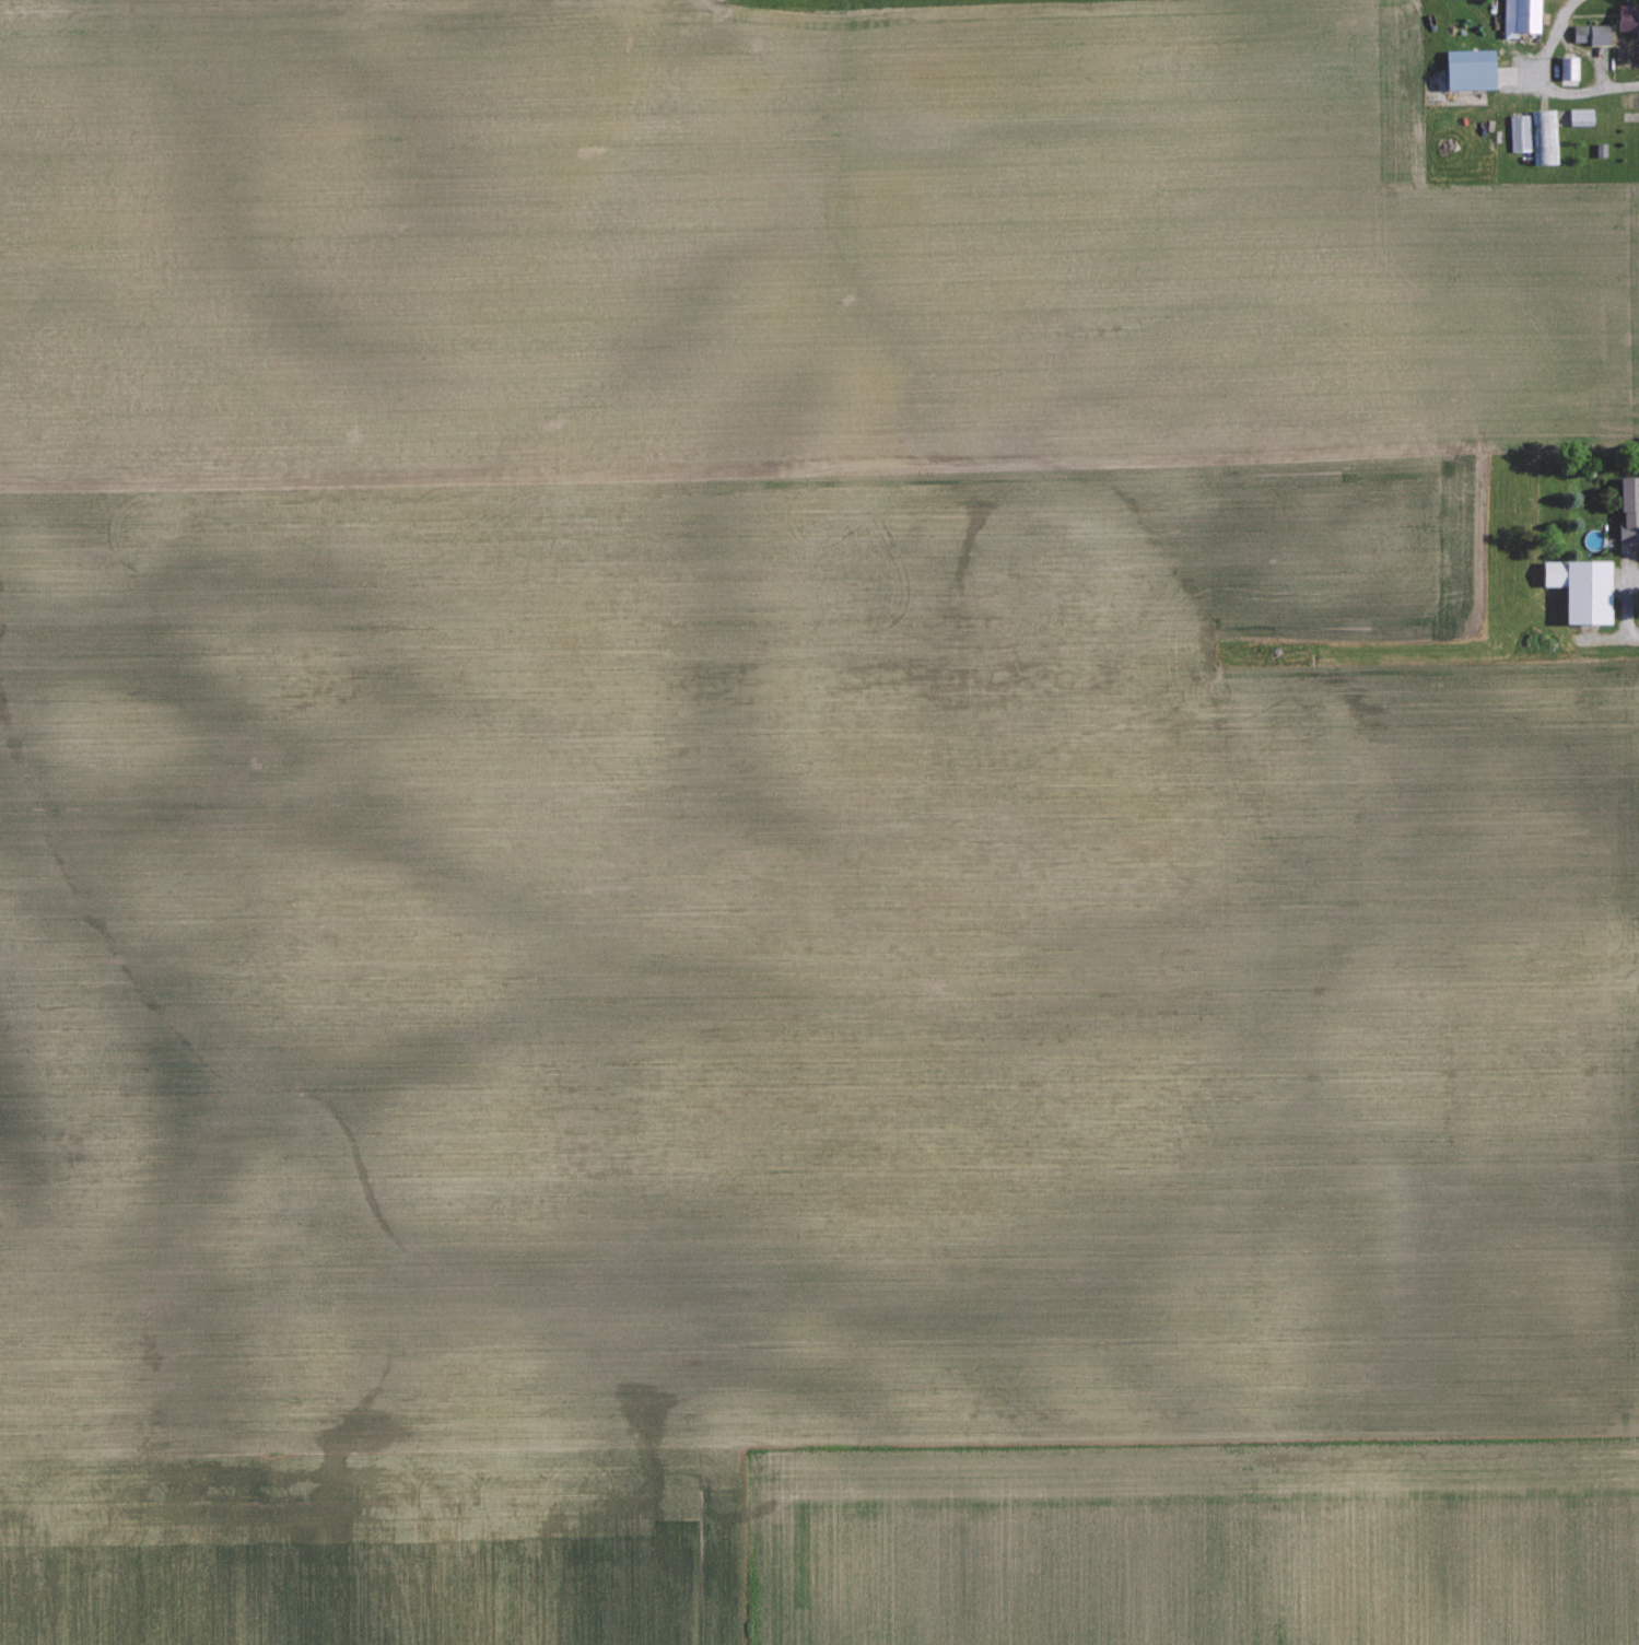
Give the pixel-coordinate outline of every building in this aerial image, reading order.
[(1504,37),(1517,37),(1517,32),(1538,32),(1538,0),(1503,0),(1504,37)] [(1637,5),(1617,5),(1617,31),(1638,31),(1638,11),(1637,11),(1637,5)] [(1493,50),(1444,51),(1445,89),(1493,88),(1493,50)] [(1619,539),(1638,539),(1638,475),(1619,475),(1619,539)] [(1609,559),(1542,558),(1542,584),(1564,585),(1563,621),(1608,621),(1609,559)]
